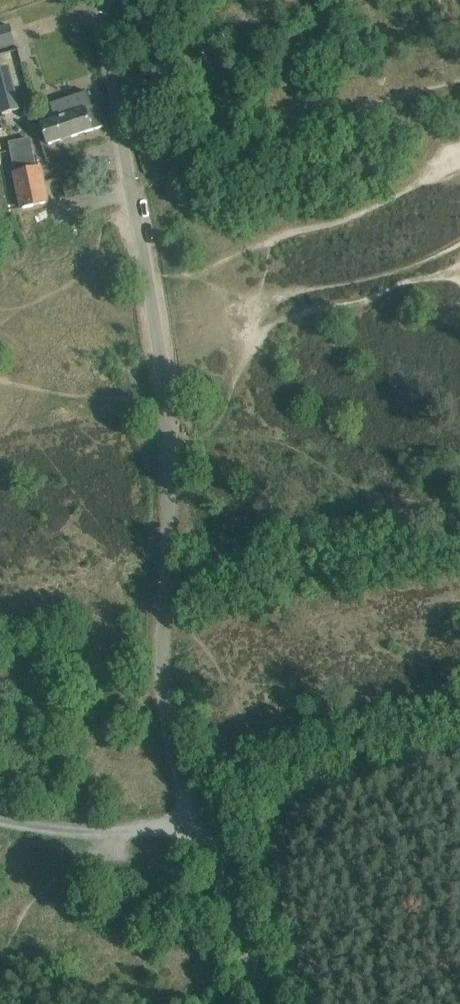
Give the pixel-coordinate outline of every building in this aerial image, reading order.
[(0,27),(0,49),(16,45),(10,25),(0,27)] [(0,69),(0,113),(1,115),(20,110),(8,67),(0,69)] [(55,118),(41,122),(48,144),(104,127),(103,126),(97,105),(92,106),(87,92),(50,105),(55,118)] [(32,145),(10,150),(23,208),(28,207),(48,203),(40,168),(37,169),(32,145)]
